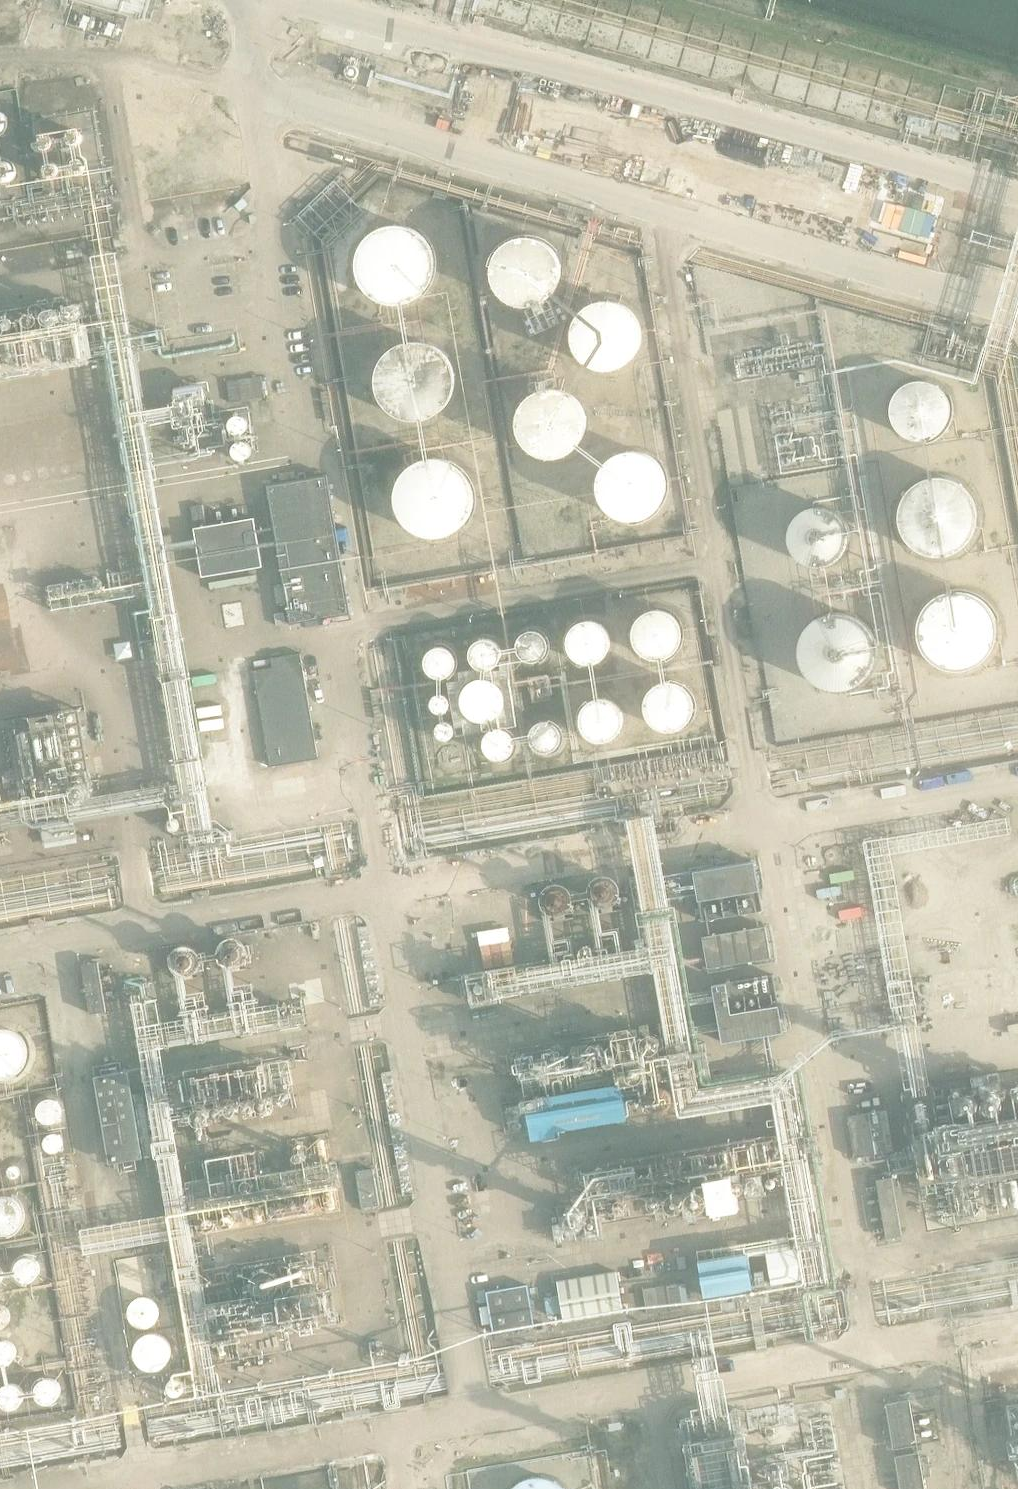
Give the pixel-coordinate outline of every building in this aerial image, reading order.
[(145,21),(151,0),(72,0),(145,21)] [(20,114),(19,109),(18,105),(13,100),(10,97),(6,95),(0,95),(0,133),(3,133),(7,132),(13,129),(17,124),(19,119),(20,115),(20,114)] [(22,173),(21,166),(17,160),(11,155),(4,153),(0,153),(0,192),(2,192),(8,191),(13,190),(16,187),(20,182),(22,178),(22,173)] [(434,272),(435,264),(434,256),(432,248),(428,241),(423,235),(417,230),(411,226),(403,223),(395,222),(387,222),(379,224),(372,228),(366,232),(360,238),(356,245),(353,252),(352,260),(352,268),(353,275),(356,283),(360,289),(366,295),(372,300),(379,303),(387,305),(395,305),(403,304),(411,302),(417,298),(423,292),(428,286),(432,279),(434,272)] [(560,272),(561,265),(560,259),(558,252),(555,247),(551,242),(546,237),(541,234),(534,232),(528,231),(522,231),(515,233),(509,236),(504,239),(500,244),(496,250),(494,256),(492,262),(492,268),(494,275),(496,281),(500,286),(504,291),(509,295),(515,297),(522,299),(528,299),(535,298),(541,296),(546,293),(551,289),(555,284),(558,278),(560,272)] [(639,341),(640,334),(639,327),(637,320),(634,314),(630,309),(624,304),(618,300),(612,298),(605,297),(598,297),(591,299),(585,302),(579,306),(574,311),(570,317),(568,323),(566,330),(566,337),(568,344),(570,351),(574,357),(579,362),(584,366),(591,369),(598,370),(605,371),(612,370),(618,367),(624,364),(630,359),(634,354),(637,348),(639,341)] [(84,354),(76,302),(0,313),(0,367),(84,354)] [(454,387),(455,380),(454,372),(452,364),(449,358),(444,351),(438,346),(431,343),(424,340),(416,339),(409,339),(401,341),(394,344),(388,349),(382,354),(378,361),(375,368),(374,376),(374,383),(375,391),(378,398),(382,405),(387,410),(394,415),(401,418),(408,420),(416,420),(424,419),(431,417),(438,413),(444,408),(449,402),(452,395),(454,387)] [(230,378),(231,398),(266,397),(265,377),(230,378)] [(207,378),(167,385),(175,432),(215,425),(207,378)] [(951,417),(952,411),(951,405),(949,399),(947,393),(943,389),(938,385),(933,381),(927,379),(921,379),(915,379),(909,380),(903,383),(898,386),(894,391),(890,396),(888,402),(887,408),(887,414),(888,420),(890,426),(894,431),(898,435),(903,439),(909,441),(915,443),(921,443),(927,442),(933,440),(938,437),(943,433),(947,428),(949,423),(951,417)] [(586,423),(586,417),(586,411),(584,404),(581,399),(577,394),(572,390),(567,386),(561,384),(554,383),(548,384),(542,385),(536,388),(531,391),(526,396),(523,401),(520,407),(519,414),(519,420),(520,426),(523,432),(526,437),(531,442),(536,446),(542,449),(548,450),(554,450),(561,449),(567,447),(572,444),(577,440),(581,435),(584,429),(586,423)] [(658,487),(659,480),(658,474),(657,468),(653,462),(649,457),(644,452),(639,449),(633,447),(626,446),(620,446),(613,448),(607,451),(602,454),(597,459),(594,465),(591,471),(590,477),(590,484),(591,490),(594,496),(597,502),(602,506),(607,510),(613,513),(620,514),(626,515),(633,514),(639,512),(645,508),(649,504),(654,499),(657,493),(658,487)] [(472,506),(473,498),(472,491),(470,483),(467,476),(462,470),(456,465),(449,461),(442,459),(434,457),(426,458),(418,460),(411,463),(405,467),(399,473),(395,480),(392,487),(391,495),(391,502),(392,510),(395,517),(400,524),(405,530),(411,534),(419,537),(426,539),(434,540),(442,538),(449,536),(456,532),(462,527),(467,521),(470,514),(472,506)] [(268,487),(275,528),(292,625),(350,615),(329,478),(268,487)] [(975,525),(976,518),(975,511),(973,504),(970,497),(965,491),(960,487),(953,483),(946,481),(939,480),(932,480),(925,482),(918,485),(912,489),(907,494),(903,500),(901,507),(899,514),(899,522),(901,529),(903,536),(907,542),(912,547),(918,551),(925,554),(932,556),(939,556),(947,555),(954,553),(960,549),(965,544),(970,539),(973,532),(975,525)] [(850,543),(851,537),(850,531),(849,525),(846,520),(842,515),(837,511),(832,508),(826,507),(820,506),(814,507),(808,508),(803,511),(798,515),(794,520),(791,525),(790,531),(789,537),(790,543),(791,549),(794,554),(798,559),(803,563),(808,566),(814,567),(820,568),(826,567),(832,566),(837,563),(842,559),(846,554),(849,549),(850,543)] [(255,521),(197,531),(204,578),(262,569),(255,521)] [(996,638),(997,631),(996,623),(994,615),(990,608),(985,602),(979,597),(973,593),(965,590),(957,589),(950,590),(942,592),(935,595),(928,599),(923,605),(919,612),(916,619),(914,626),(914,634),(916,642),(919,649),(923,656),(928,661),(935,666),(942,669),(950,671),(957,672),(965,670),(973,668),(979,664),(985,659),(990,653),(994,646),(996,638)] [(683,641),(684,636),(683,630),(682,625),(679,621),(676,616),(672,613),(668,610),(663,609),(657,608),(652,608),(647,609),(642,612),(638,615),(634,618),(631,623),(630,628),(629,633),(629,638),(630,643),(632,648),(634,653),(638,656),(642,659),(647,662),(652,663),(657,663),(663,662),(668,661),(672,658),(676,655),(679,650),(682,646),(683,641)] [(879,662),(880,654),(879,646),(877,639),(873,632),(869,626),(863,620),(856,616),(848,614),(840,613),(833,613),(825,615),(818,618),(811,623),(806,628),(801,635),(798,642),(797,650),(797,658),(798,666),(801,673),(806,680),(811,685),(817,690),(825,693),(832,695),(840,696),(848,694),(855,692),(862,688),(868,683),(873,677),(877,670),(879,662)] [(612,640),(611,632),(609,627),(606,624),(602,620),(598,618),(590,616),(586,616),(579,617),(576,619),(572,622),(568,626),(566,630),(565,633),(564,638),(564,643),(565,648),(567,652),(570,656),(573,659),(578,662),(583,663),(587,664),(593,663),(597,662),(604,658),(607,654),(610,650),(611,646),(612,640)] [(546,653),(547,647),(546,642),(543,637),(538,633),(533,631),(527,632),(521,635),(517,639),(515,644),(515,650),(517,656),(521,660),(527,663),(533,663),(538,662),(543,658),(546,653)] [(501,656),(501,655),(500,650),(497,645),(493,642),(489,640),(486,639),(480,640),(476,642),(474,643),(470,649),(468,655),(470,661),(473,667),(478,670),(484,671),(491,670),(496,667),(499,662),(501,656)] [(458,662),(458,661),(457,655),(453,650),(448,646),(443,645),(437,646),(431,649),(427,654),(426,661),(427,667),(430,672),(435,676),(441,677),(447,676),(452,673),(456,668),(458,662)] [(302,652),(253,661),(272,766),(321,757),(302,652)] [(504,704),(505,699),(504,694),(503,689),(500,685),(497,681),(493,679),(488,677),(483,676),(478,676),(474,677),(469,680),(465,683),(462,687),(460,691),(459,696),(459,701),(460,706),(462,710),(465,714),(469,718),(473,720),(478,721),(483,722),(488,721),(493,719),(497,716),(500,713),(503,708),(504,704)] [(693,706),(693,705),(692,700),(691,694),(688,689),(684,686),(680,683),(676,681),(672,680),(666,679),(662,680),(656,682),(651,685),(649,688),(646,691),(644,696),(642,700),(642,705),(644,714),(646,718),(649,722),(651,724),(656,727),(662,729),(666,730),(672,730),(676,729),(681,726),(684,724),(688,720),(691,715),(692,711),(693,706)] [(622,724),(623,719),(622,713),(621,708),(617,703),(613,700),(608,697),(603,696),(597,696),(592,697),(587,700),(583,703),(579,708),(577,713),(577,719),(577,724),(579,729),(583,734),(587,738),(592,740),(597,742),(603,742),(608,740),(613,738),(617,734),(620,729),(622,724)] [(560,743),(561,738),(560,732),(557,727),(553,724),(547,722),(542,722),(536,724),(532,727),(529,732),(528,738),(529,743),(532,748),(537,752),(542,754),(547,754),(553,752),(557,748),(560,743)] [(513,747),(514,741),(513,735),(510,730),(505,727),(500,725),(494,726),(488,728),(484,733),(482,738),(482,744),(484,750),(488,754),(494,757),(499,757),(505,756),(510,752),(513,747)] [(778,845),(783,868),(800,865),(795,841),(778,845)] [(755,857),(666,873),(670,898),(698,893),(703,920),(764,909),(755,857)] [(572,902),(572,901),(570,895),(567,890),(564,887),(561,886),(554,885),(548,886),(543,890),(539,896),(538,901),(539,907),(543,913),(548,917),(554,918),(560,917),(566,914),(570,909),(572,902)] [(768,925),(704,936),(710,967),(773,957),(768,925)] [(245,961),(245,960),(244,953),(241,948),(236,944),(229,943),(221,944),(216,947),(212,952),(211,959),(212,966),(214,971),(220,975),(226,977),(234,976),(237,974),(240,972),(244,967),(245,961)] [(200,970),(199,963),(196,958),(191,955),(187,953),(184,953),(179,953),(174,955),(172,957),(168,961),(167,965),(166,969),(167,975),(170,981),(174,985),(178,986),(182,987),(189,986),(195,982),(199,977),(200,970)] [(98,965),(83,968),(92,1015),(107,1013),(98,965)] [(774,971),(713,982),(723,1043),(784,1032),(774,971)] [(5,1077),(14,1077),(22,1074),(28,1068),(33,1061),(34,1053),(33,1044),(28,1036),(22,1031),(14,1028),(5,1028),(0,1030),(0,1075),(5,1077)] [(249,1062),(176,1073),(182,1117),(255,1107),(249,1062)] [(129,1073),(96,1079),(111,1165),(144,1160),(129,1073)] [(526,1102),(532,1137),(629,1121),(624,1086),(526,1102)] [(58,1113),(58,1112),(57,1106),(53,1101),(48,1098),(42,1098),(37,1099),(33,1102),(30,1106),(29,1112),(30,1118),(33,1122),(38,1126),(42,1127),(49,1126),(53,1123),(57,1117),(58,1113)] [(882,1107),(848,1113),(856,1157),(891,1151),(882,1107)] [(908,1175),(1017,1156),(1017,1116),(901,1136),(908,1175)] [(771,1137),(603,1163),(610,1211),(778,1185),(771,1137)] [(380,1207),(374,1171),(357,1173),(363,1210),(380,1207)] [(893,1175),(876,1178),(887,1238),(903,1235),(893,1175)] [(23,1224),(15,1192),(0,1195),(0,1225),(1,1229),(23,1224)] [(800,1250),(767,1254),(771,1285),(804,1281),(800,1250)] [(699,1262),(705,1302),(755,1294),(748,1254),(699,1262)] [(39,1258),(33,1255),(25,1255),(19,1258),(15,1264),(13,1271),(15,1278),(19,1283),(26,1286),(33,1286),(39,1283),(43,1277),(45,1271),(43,1264),(39,1258)] [(625,1312),(618,1271),(559,1281),(566,1322),(625,1312)] [(648,1310),(690,1303),(686,1280),(644,1287),(648,1310)] [(529,1285),(488,1292),(495,1331),(536,1323),(529,1285)] [(132,1323),(155,1324),(156,1295),(134,1294),(132,1323)] [(317,1300),(216,1316),(223,1358),(324,1342),(317,1300)] [(9,1317),(8,1312),(5,1307),(1,1304),(0,1304),(0,1330),(4,1327),(8,1323),(9,1318),(9,1317)] [(170,1349),(170,1348),(168,1341),(164,1334),(159,1330),(156,1329),(151,1328),(145,1329),(141,1330),(137,1333),(134,1336),(132,1340),(130,1347),(131,1355),(135,1361),(138,1364),(142,1366),(148,1368),(154,1368),(156,1367),(163,1363),(168,1357),(169,1353),(170,1349)] [(16,1352),(15,1347),(12,1342),(7,1338),(2,1336),(0,1337),(0,1367),(6,1366),(11,1363),(15,1358),(16,1352)] [(371,1342),(325,1347),(327,1375),(374,1371),(371,1342)] [(62,1389),(62,1388),(61,1383),(58,1377),(56,1375),(52,1373),(46,1372),(40,1373),(37,1375),(34,1377),(31,1381),(30,1388),(31,1394),(34,1399),(39,1403),(45,1404),(49,1404),(53,1403),(58,1399),(61,1394),(62,1389)] [(24,1395),(23,1389),(20,1385),(15,1382),(11,1380),(4,1381),(0,1384),(0,1405),(4,1408),(9,1409),(15,1408),(20,1405),(23,1400),(24,1395)] [(910,1392),(888,1396),(897,1441),(919,1437),(910,1392)] [(706,1488),(750,1488),(741,1423),(697,1430),(706,1488)] [(898,1450),(904,1488),(913,1488),(927,1487),(921,1447),(898,1450)] [(558,1484),(552,1479),(546,1476),(540,1474),(533,1473),(525,1473),(519,1475),(512,1478),(506,1482),(502,1487),(500,1488),(562,1488),(558,1484)]
